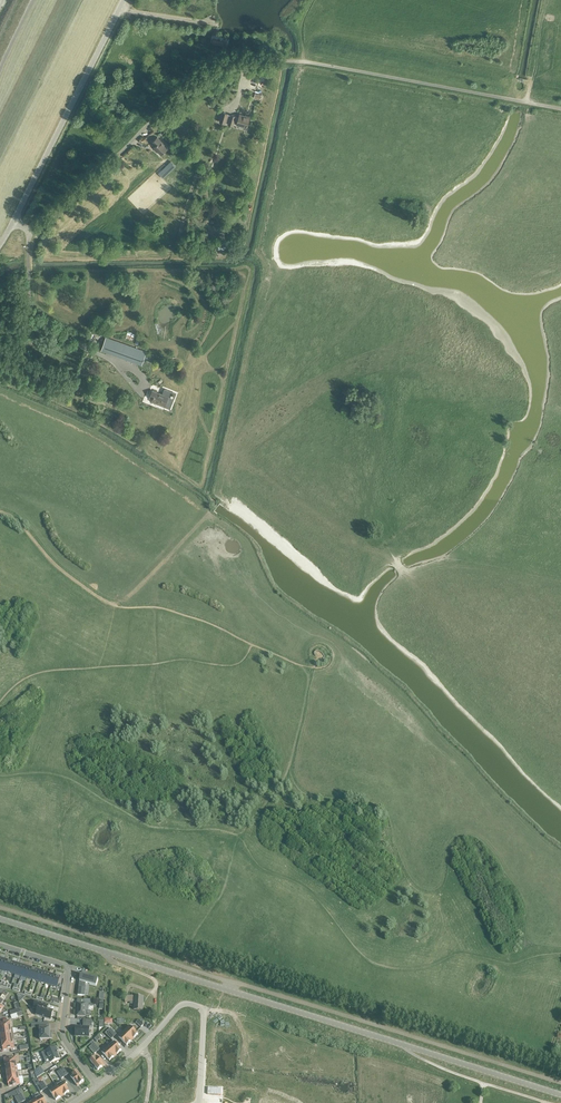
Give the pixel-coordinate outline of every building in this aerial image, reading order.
[(225,121),(229,122),(228,124),(233,125),(234,122),(237,123),(237,124),(247,127),(250,116),(248,115),(247,117),(240,114),(239,118),(235,117),(236,116),(231,114),(231,115),(227,114),(228,114),(223,112),(220,121),(225,123),(225,121)] [(156,150),(161,155),(168,148),(157,137),(152,142),(155,146),(153,148),(156,150)] [(167,174),(176,166),(171,161),(169,163),(170,165),(164,171),(167,174)] [(102,351),(141,365),(146,352),(106,337),(102,351)] [(152,400),(165,405),(168,397),(152,391),(150,397),(153,399),(152,400)] [(5,961),(2,971),(8,973),(12,963),(5,961)] [(12,963),(8,973),(14,975),(18,964),(12,963)] [(18,964),(14,975),(20,977),(24,966),(18,964)] [(24,966),(20,977),(27,978),(30,968),(24,966)] [(30,968),(27,978),(33,980),(36,970),(30,968)] [(36,970),(33,980),(39,982),(42,972),(36,970)] [(42,972),(39,982),(45,984),(48,974),(42,972)] [(48,974),(45,984),(51,986),(54,976),(48,974)] [(98,979),(80,974),(78,995),(84,996),(86,983),(96,986),(98,979)] [(54,976),(51,986),(57,988),(60,978),(54,976)] [(4,1007),(1,1005),(7,996),(8,994),(5,991),(3,994),(0,999),(0,1013),(4,1007)] [(134,1010),(143,1010),(143,997),(125,996),(125,1002),(134,1003),(134,1010)] [(77,1003),(77,1016),(86,1016),(86,1010),(88,1010),(88,1006),(93,1006),(93,1000),(91,1000),(84,1000),(84,1003),(77,1003)] [(51,1020),(53,1011),(47,1009),(47,1007),(47,1005),(48,1005),(49,1005),(36,1001),(34,1008),(38,1010),(36,1015),(51,1020)] [(11,1028),(10,1021),(0,1022),(0,1030),(11,1029),(11,1028)] [(129,1026),(124,1031),(131,1039),(132,1040),(134,1038),(138,1034),(129,1026)] [(50,1027),(40,1028),(40,1040),(51,1039),(50,1038),(52,1038),(51,1034),(50,1034),(50,1027)] [(89,1027),(75,1027),(75,1036),(89,1037),(89,1027)] [(0,1030),(1,1036),(13,1034),(12,1028),(11,1028),(11,1029),(0,1030)] [(111,1028),(108,1031),(114,1037),(117,1034),(116,1034),(111,1028)] [(108,1031),(105,1033),(111,1039),(111,1040),(114,1037),(108,1031)] [(124,1031),(118,1037),(127,1045),(131,1042),(132,1040),(131,1039),(124,1031)] [(14,1040),(2,1042),(3,1050),(14,1048),(13,1041),(14,1041),(14,1040)] [(113,1041),(108,1047),(115,1055),(116,1056),(117,1054),(121,1051),(113,1041)] [(100,1049),(94,1043),(89,1048),(94,1054),(100,1049)] [(56,1046),(42,1053),(44,1059),(48,1058),(50,1063),(60,1059),(58,1054),(57,1052),(57,1051),(58,1051),(56,1046)] [(107,1047),(102,1052),(110,1061),(114,1057),(116,1056),(115,1055),(108,1047),(107,1047)] [(96,1056),(90,1061),(93,1064),(91,1065),(94,1069),(95,1068),(98,1071),(102,1067),(104,1066),(103,1065),(96,1056)] [(6,1066),(17,1065),(16,1057),(5,1059),(6,1066)] [(40,1067),(34,1071),(35,1074),(37,1078),(45,1073),(40,1067)] [(60,1070),(65,1077),(69,1074),(68,1074),(63,1068),(60,1070)] [(77,1071),(70,1076),(77,1085),(77,1086),(80,1085),(84,1081),(82,1078),(83,1077),(80,1074),(79,1075),(77,1071)] [(19,1077),(8,1078),(9,1086),(20,1085),(19,1077)] [(40,1084),(44,1090),(48,1088),(47,1088),(43,1082),(40,1084)] [(62,1082),(56,1086),(62,1095),(63,1096),(65,1095),(69,1092),(62,1082)] [(56,1086),(49,1090),(56,1101),(61,1098),(63,1096),(62,1095),(56,1086)]
